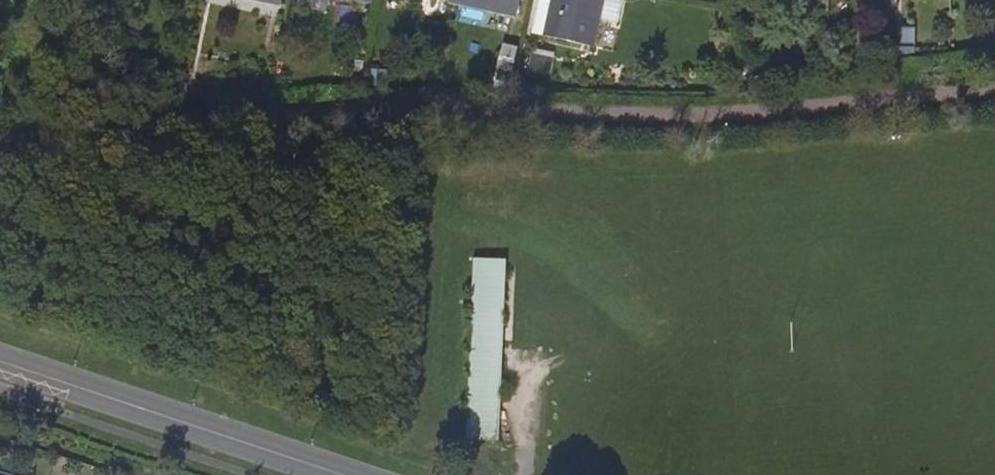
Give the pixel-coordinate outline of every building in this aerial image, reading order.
[(447,1),(513,14),(516,0),(447,0),(447,1)] [(621,0),(538,0),(530,36),(589,49),(594,19),(616,23),(621,0)] [(559,61),(531,54),(527,70),(556,76),(559,61)] [(475,244),(475,258),(505,260),(506,246),(475,244)] [(498,439),(505,260),(475,258),(468,438),(498,439)] [(40,412),(23,406),(21,413),(37,418),(40,412)]
